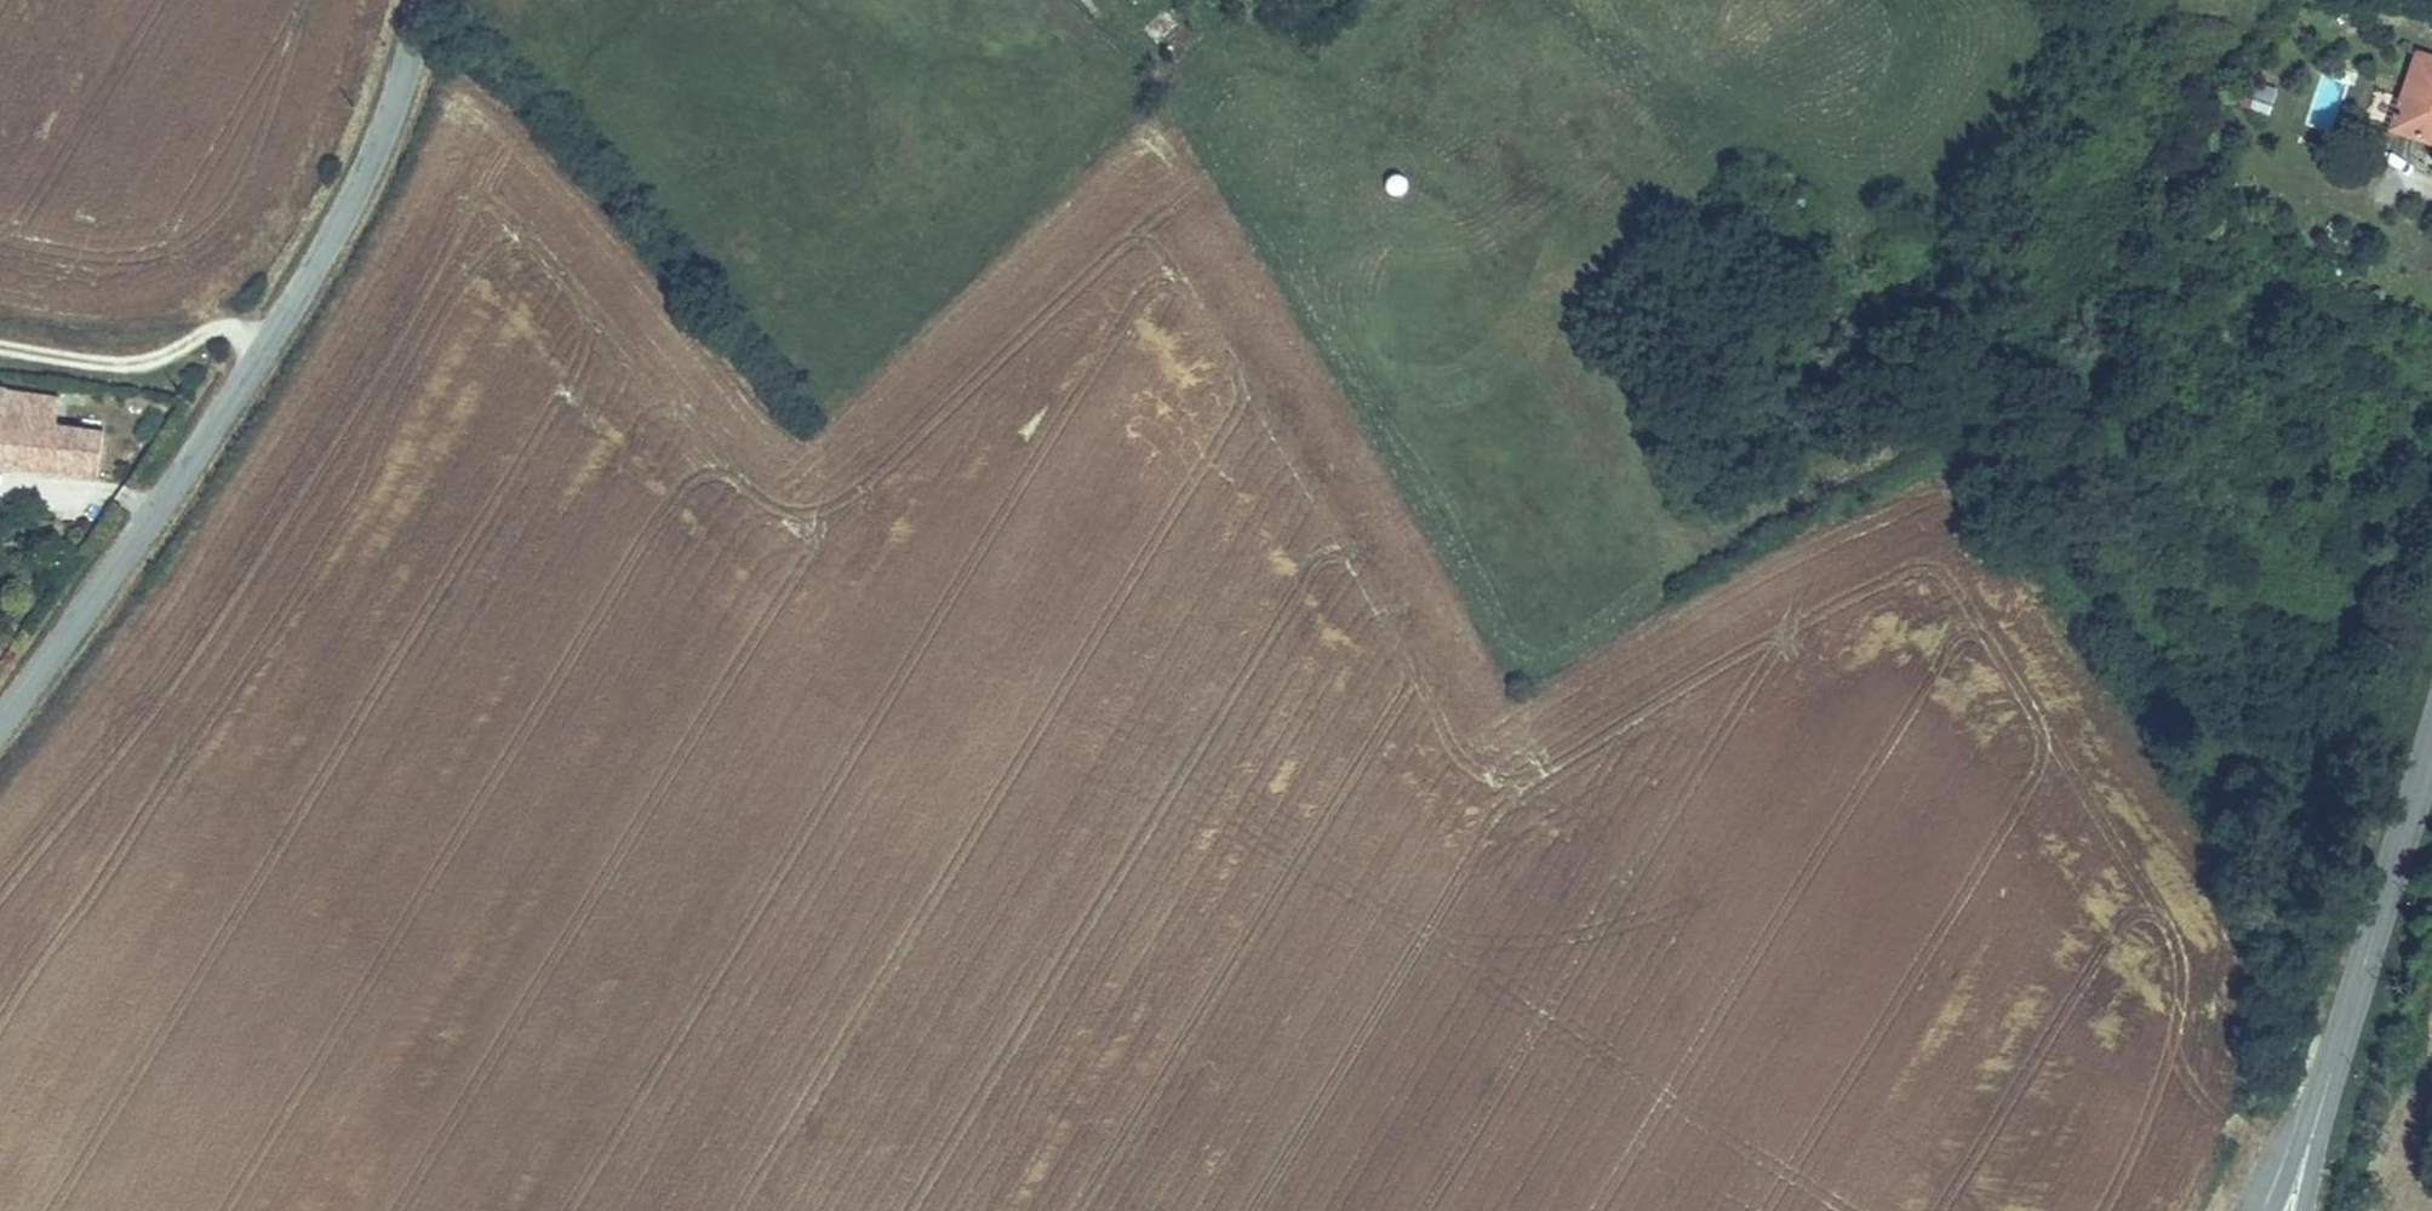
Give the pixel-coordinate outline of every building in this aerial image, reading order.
[(2431,94),(2431,90),(2431,43),(2408,34),(2381,108),(2431,126),(2431,95),(2431,94)] [(91,495),(97,452),(48,443),(54,416),(0,407),(0,479),(91,495)]
